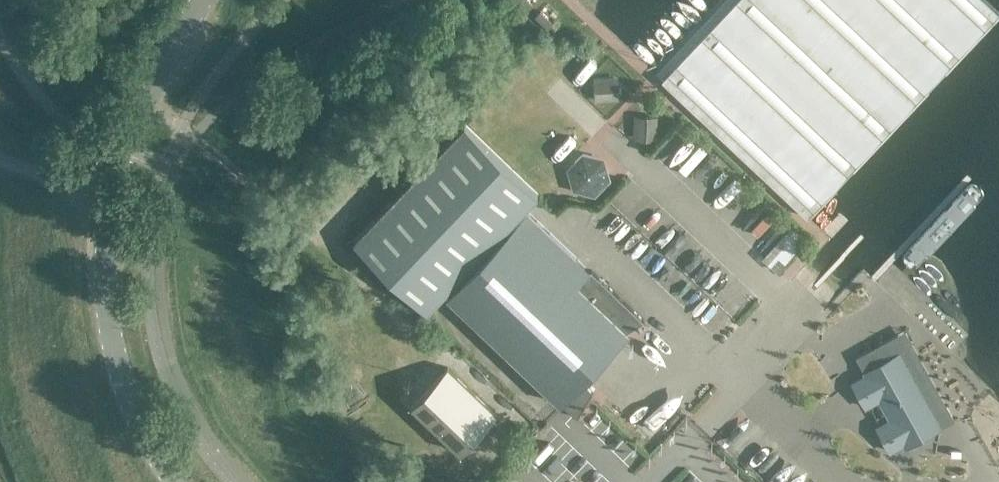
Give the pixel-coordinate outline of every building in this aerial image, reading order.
[(984,0),(741,0),(661,85),(809,224),(998,21),(998,14),(984,0)] [(596,80),(597,103),(622,102),(621,79),(596,80)] [(661,118),(637,117),(635,141),(660,142),(661,118)] [(354,241),(427,311),(538,194),(465,125),(354,241)] [(596,196),(611,180),(605,160),(584,155),(569,170),(575,191),(596,196)] [(579,288),(553,263),(515,227),(449,296),(562,404),(644,318),(595,271),(579,288)] [(794,243),(768,268),(775,275),(801,250),(794,243)] [(899,353),(864,372),(866,375),(852,383),(866,407),(879,399),(891,419),(877,427),(890,451),(904,444),(906,447),(940,428),(899,353)] [(496,413),(448,367),(411,405),(460,451),(496,413)] [(524,423),(515,431),(526,441),(534,433),(524,423)] [(402,480),(404,481),(420,481),(409,473),(402,480)]
